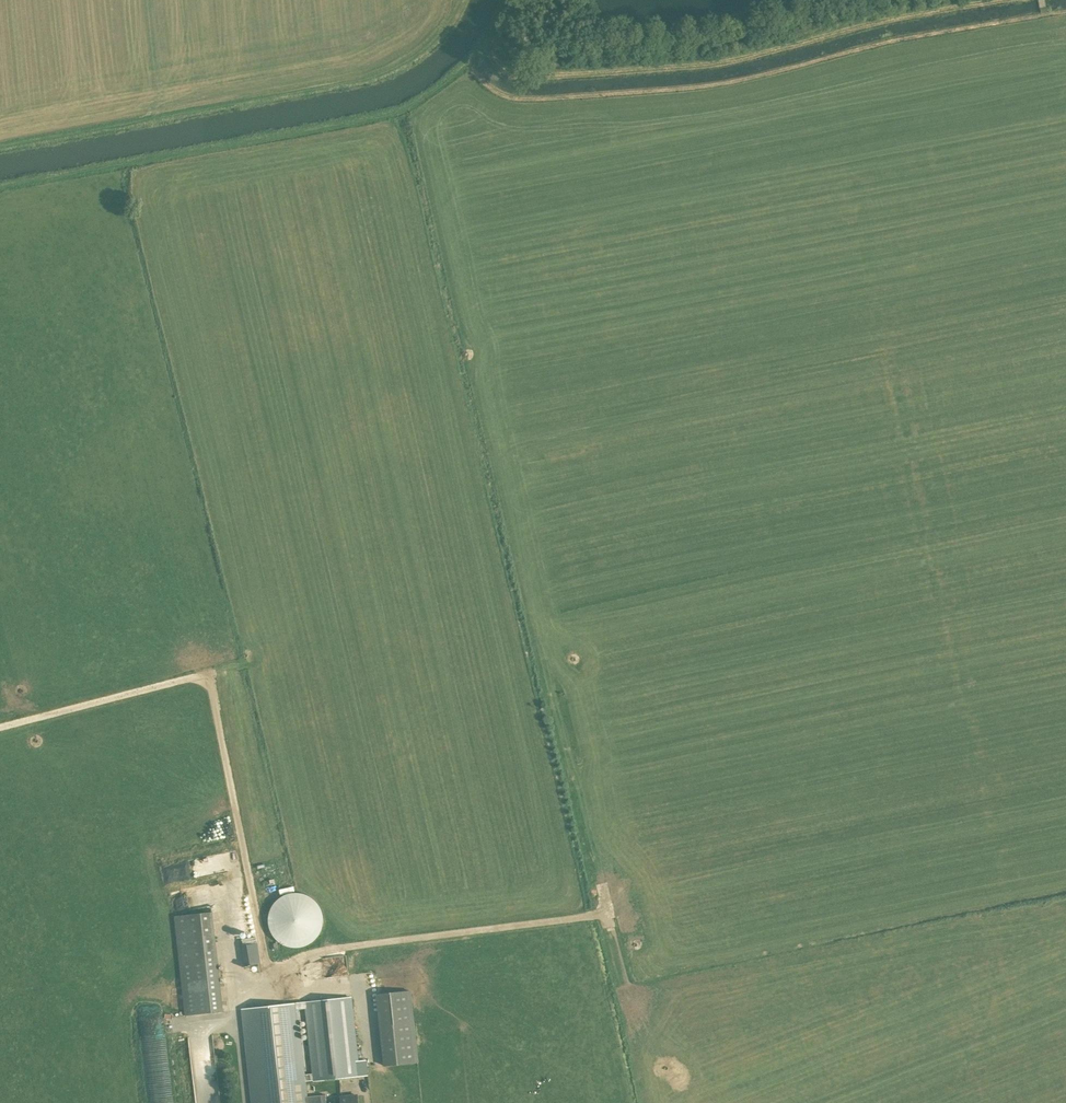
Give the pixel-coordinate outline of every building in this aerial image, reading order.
[(310,888),(266,905),(284,950),(328,934),(310,888)] [(174,916),(185,1016),(223,1011),(213,912),(174,916)] [(241,946),(245,966),(261,963),(258,943),(256,943),(255,937),(242,939),(243,946),(241,946)] [(411,991),(378,994),(385,1066),(418,1062),(411,991)] [(326,1095),(307,1097),(305,1081),(312,1080),(312,1082),(360,1077),(352,997),(304,1002),(312,1073),(305,1074),(297,1003),(241,1009),(252,1102),(327,1102),(326,1095)]
